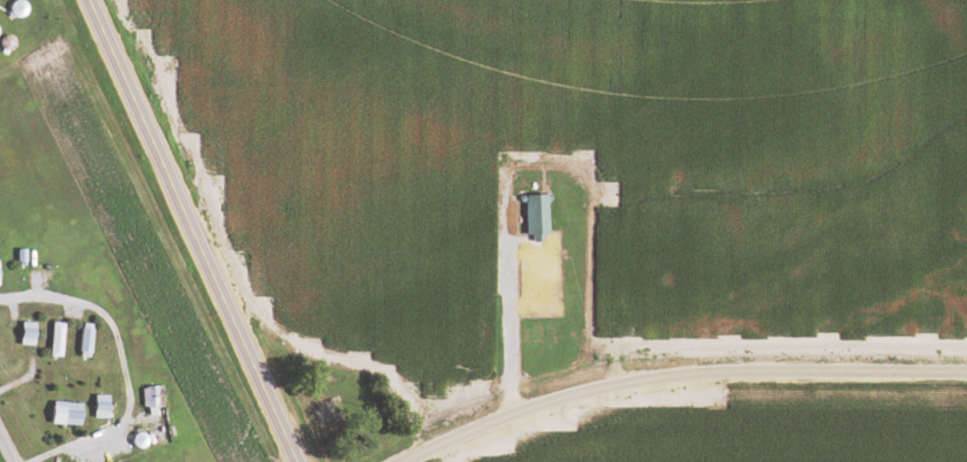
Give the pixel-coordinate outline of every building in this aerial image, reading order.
[(548,235),(548,195),(525,195),(525,235),(548,235)] [(63,356),(63,322),(51,322),(51,356),(63,356)] [(76,354),(87,358),(96,330),(85,326),(76,354)] [(105,415),(105,396),(87,396),(87,415),(105,415)] [(82,403),(53,403),(53,424),(82,424),(82,403)]
